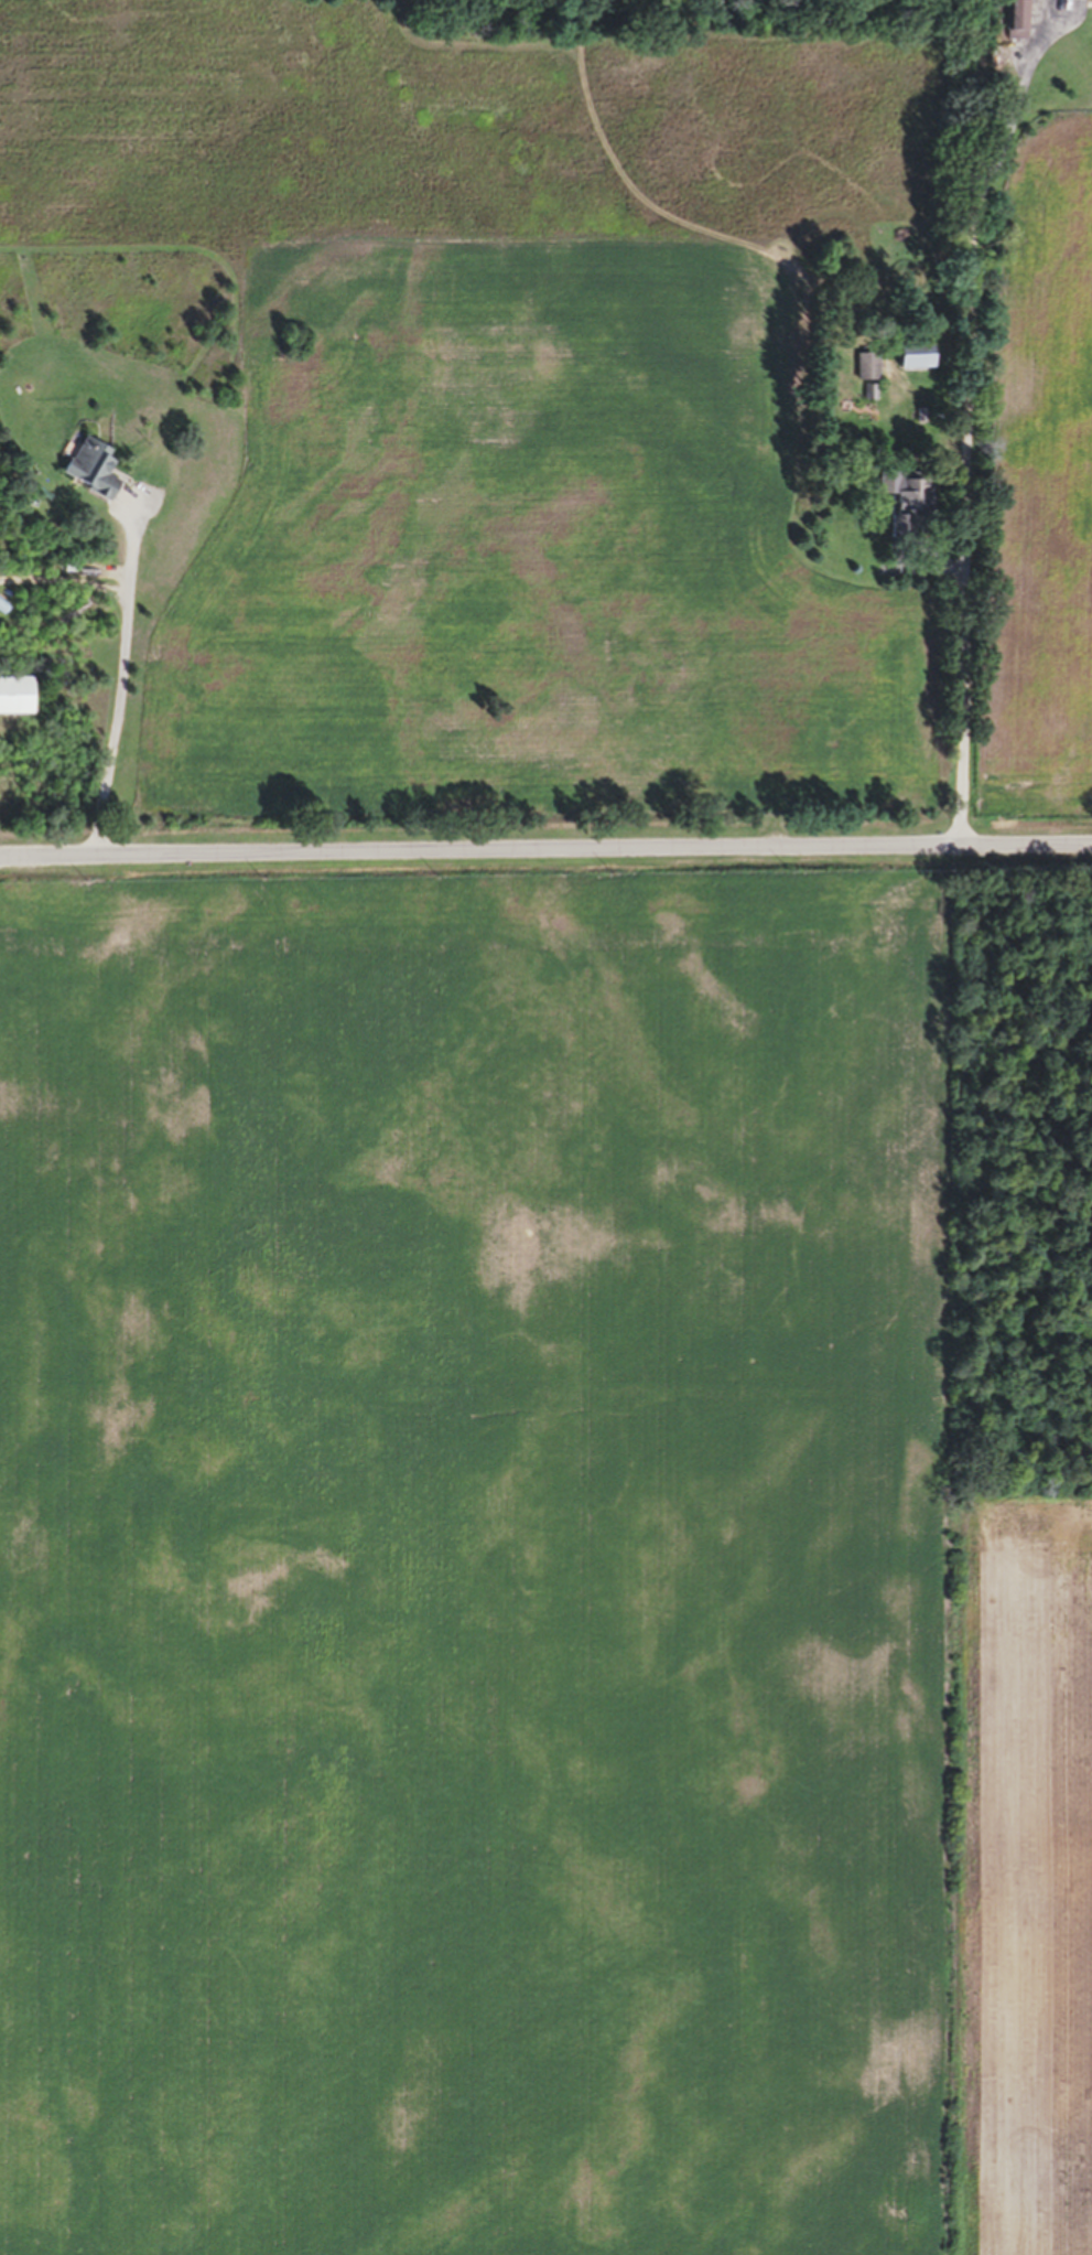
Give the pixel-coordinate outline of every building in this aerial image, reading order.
[(932,351),(898,351),(898,377),(932,377),(932,351)] [(854,363),(854,388),(875,388),(875,363),(854,363)] [(111,507),(117,491),(101,485),(112,457),(78,444),(61,487),(111,507)] [(928,487),(891,486),(889,545),(926,546),(928,487)] [(0,686),(0,723),(30,723),(30,686),(0,686)]
